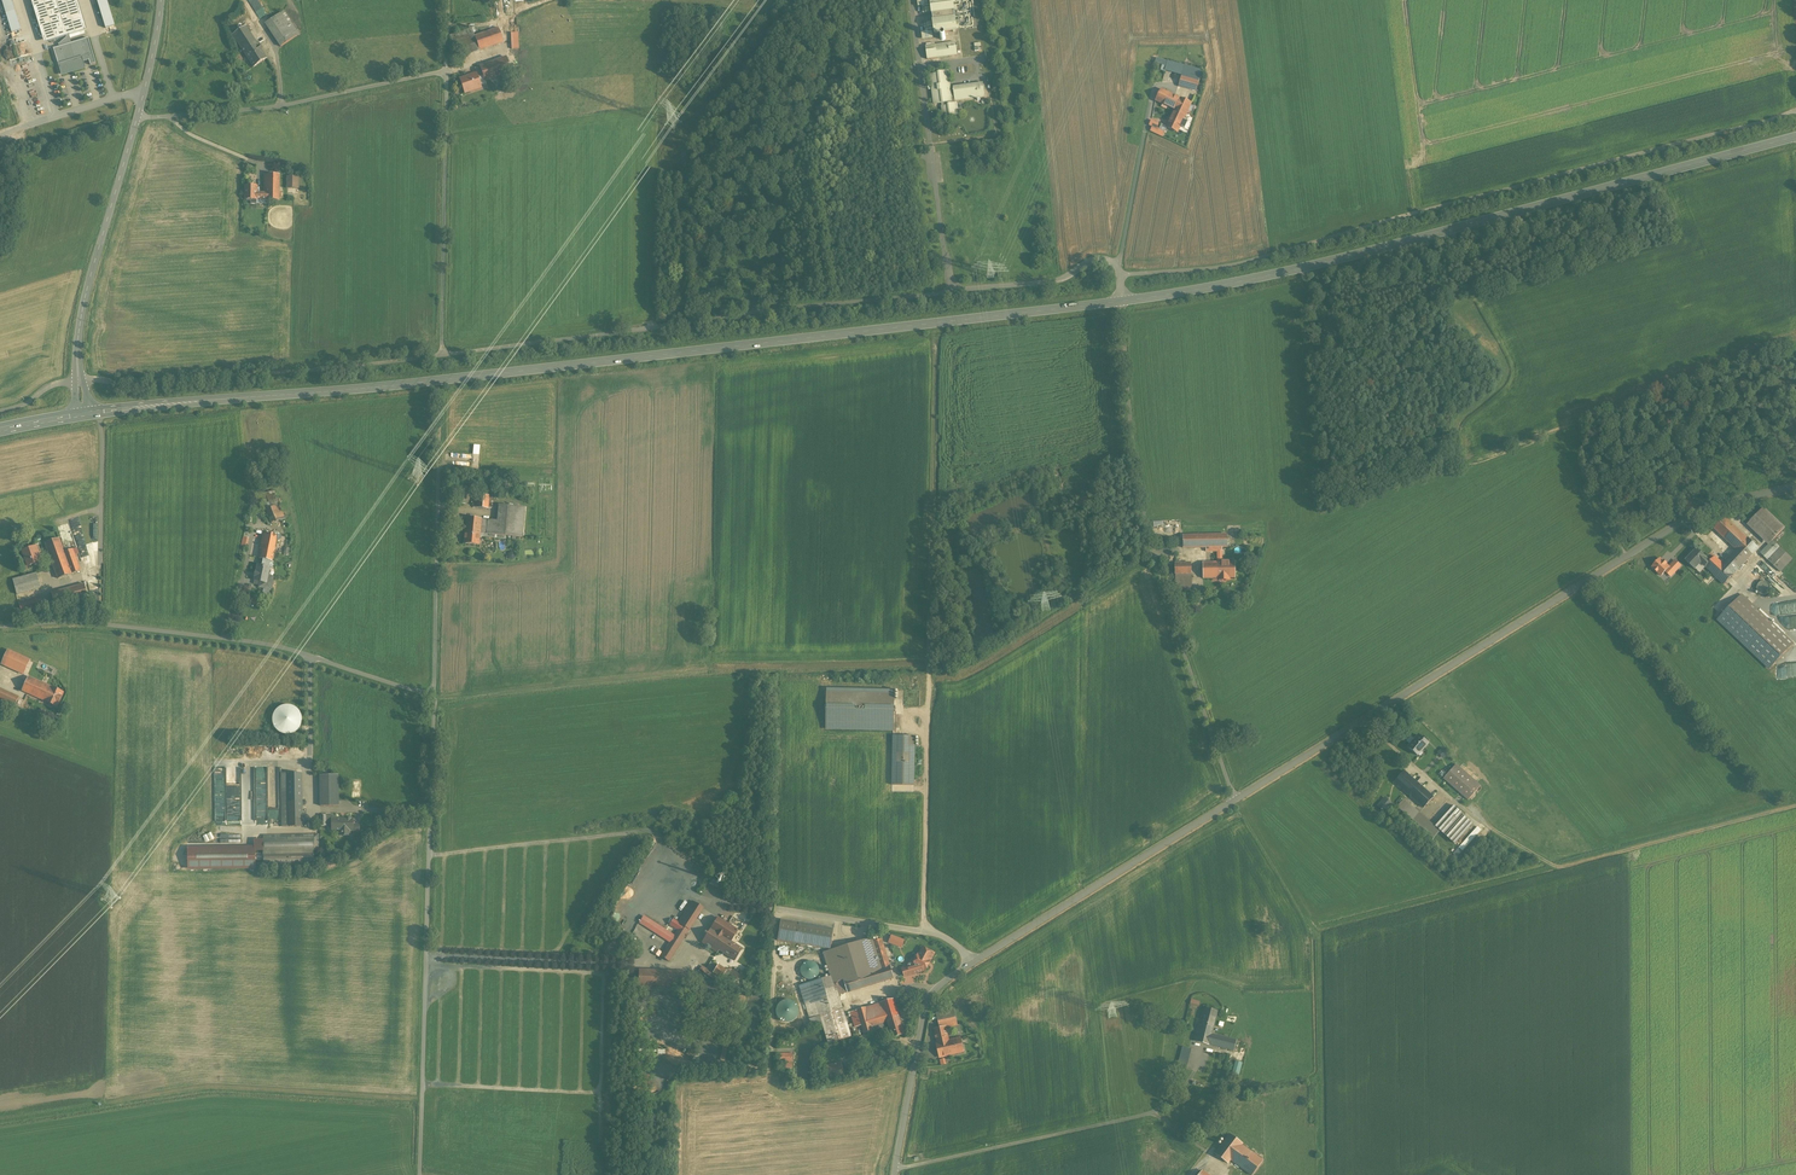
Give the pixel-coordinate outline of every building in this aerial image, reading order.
[(6,15),(15,12),(12,0),(2,0),(6,15)] [(66,36),(69,35),(84,31),(75,0),(33,0),(31,4),(32,5),(42,36),(42,37),(50,41),(66,36)] [(84,31),(87,30),(78,0),(75,0),(84,31)] [(107,0),(97,0),(105,28),(114,26),(107,0)] [(940,1),(940,0),(935,0),(933,1),(933,2),(930,2),(931,8),(925,9),(925,5),(922,6),(923,13),(931,12),(932,15),(933,20),(932,21),(932,23),(925,24),(926,31),(928,31),(927,28),(933,27),(934,33),(937,33),(937,34),(940,33),(941,36),(942,35),(943,35),(944,36),(944,32),(952,31),(952,32),(956,31),(957,30),(956,25),(959,25),(959,20),(956,20),(955,10),(958,10),(957,5),(953,5),(953,0),(946,0),(940,1)] [(274,17),(265,23),(281,47),(299,35),(283,11),(274,17)] [(232,35),(243,51),(256,42),(246,26),(232,35)] [(473,29),(452,36),(455,44),(458,43),(463,57),(504,43),(498,27),(475,35),(473,29)] [(71,43),(69,35),(66,36),(66,38),(58,45),(59,47),(53,49),(62,76),(86,69),(83,61),(89,60),(90,65),(96,63),(88,38),(71,43)] [(256,42),(243,51),(253,67),(267,58),(256,42)] [(956,42),(925,46),(927,59),(957,56),(956,42)] [(477,73),(460,78),(464,92),(487,85),(486,80),(513,72),(508,56),(476,67),(477,73)] [(1201,71),(1184,66),(1179,86),(1196,91),(1201,71)] [(937,73),(929,74),(933,104),(941,103),(942,106),(941,106),(942,117),(958,115),(957,103),(956,103),(955,101),(985,97),(984,91),(981,92),(980,83),(953,87),(954,98),(952,98),(948,70),(937,72),(937,73)] [(1172,115),(1183,120),(1191,104),(1162,90),(1157,101),(1175,110),(1172,115)] [(1183,120),(1172,115),(1167,126),(1177,132),(1183,120)] [(1167,127),(1161,124),(1159,129),(1153,127),(1151,131),(1163,136),(1167,127)] [(267,199),(267,200),(279,200),(279,175),(264,174),(264,192),(267,192),(267,199)] [(298,188),(299,177),(287,176),(287,188),(298,188)] [(257,186),(246,186),(245,193),(245,200),(251,200),(256,200),(256,199),(267,199),(267,192),(264,192),(264,193),(256,193),(257,186)] [(464,490),(457,489),(455,503),(462,504),(464,490)] [(284,519),(273,490),(260,496),(271,524),(284,519)] [(487,509),(488,495),(474,494),(473,507),(487,509)] [(496,521),(481,519),(480,533),(486,534),(486,537),(505,539),(505,536),(522,537),(525,507),(499,505),(496,521)] [(1784,528),(1763,508),(1751,521),(1772,541),(1773,540),(1782,531),(1784,528)] [(1715,557),(1710,561),(1705,567),(1716,577),(1724,585),(1759,548),(1748,538),(1747,538),(1725,517),(1714,529),(1736,549),(1723,564),(1715,557)] [(479,546),(480,533),(481,519),(467,518),(464,543),(479,546)] [(61,534),(71,532),(68,521),(58,523),(61,534)] [(81,521),(72,521),(74,537),(83,536),(81,521)] [(277,535),(263,533),(260,549),(261,549),(259,559),(263,559),(269,561),(271,561),(277,535)] [(1227,534),(1183,534),(1183,547),(1206,547),(1206,552),(1217,552),(1217,562),(1203,562),(1203,579),(1237,579),(1237,559),(1223,559),(1223,548),(1227,548),(1227,534)] [(244,536),(242,545),(249,546),(251,537),(244,536)] [(50,557),(64,553),(59,538),(45,543),(50,557)] [(1775,543),(1773,540),(1772,541),(1760,553),(1780,572),(1781,571),(1792,559),(1775,543)] [(36,546),(22,551),(28,566),(41,561),(36,546)] [(64,553),(50,557),(58,579),(80,571),(74,554),(78,552),(77,548),(64,553)] [(1705,567),(1710,561),(1697,549),(1686,561),(1695,569),(1701,563),(1705,567)] [(261,566),(258,566),(254,581),(260,582),(259,587),(270,589),(273,577),(268,576),(269,568),(268,568),(269,561),(263,559),(261,566)] [(1663,562),(1660,559),(1652,567),(1661,576),(1665,571),(1669,567),(1666,565),(1667,564),(1664,561),(1663,562)] [(1755,567),(1772,585),(1777,581),(1765,568),(1767,565),(1763,560),(1755,567)] [(1675,561),(1669,567),(1665,571),(1671,577),(1680,567),(1680,565),(1675,561)] [(1192,590),(1191,562),(1175,562),(1176,590),(1192,590)] [(40,588),(36,573),(22,578),(13,580),(17,595),(40,588)] [(1761,582),(1759,584),(1758,586),(1757,588),(1758,591),(1759,593),(1761,594),(1764,595),(1766,594),(1768,593),(1770,591),(1771,589),(1771,586),(1770,584),(1768,582),(1765,581),(1763,581),(1761,582)] [(85,584),(51,593),(55,607),(88,597),(85,584)] [(1742,595),(1718,620),(1770,668),(1774,663),(1791,646),(1755,612),(1757,609),(1742,595)] [(40,598),(20,604),(21,612),(42,606),(40,598)] [(31,660),(8,650),(1,664),(24,674),(31,660)] [(45,701),(51,686),(30,677),(23,691),(45,701)] [(51,686),(45,701),(57,706),(64,691),(51,686)] [(0,688),(0,699),(15,706),(19,697),(0,688)] [(894,691),(827,689),(826,729),(893,730),(894,691)] [(286,728),(285,732),(299,734),(304,708),(280,704),(276,726),(286,728)] [(1428,744),(1418,735),(1408,747),(1418,756),(1428,744)] [(915,737),(893,736),(892,785),(914,785),(915,737)] [(1480,786),(1456,765),(1443,778),(1468,799),(1480,786)] [(241,770),(227,770),(227,822),(232,822),(232,823),(241,823),(241,770)] [(1434,796),(1404,771),(1394,782),(1424,808),(1434,796)] [(302,774),(281,774),(282,827),(302,827),(302,774)] [(338,775),(320,776),(320,807),(338,806),(338,775)] [(1389,802),(1385,798),(1378,805),(1383,810),(1389,802)] [(258,801),(258,824),(268,824),(268,808),(264,808),(264,801),(258,801)] [(1407,804),(1402,801),(1398,806),(1402,810),(1407,804)] [(1464,815),(1453,806),(1435,826),(1440,831),(1454,844),(1472,824),(1463,816),(1464,815)] [(1435,826),(1420,813),(1414,820),(1433,838),(1440,831),(1435,826)] [(353,819),(335,819),(331,819),(331,822),(332,825),(332,831),(341,831),(341,834),(349,833),(349,830),(352,830),(353,830),(353,824),(353,819)] [(1462,850),(1481,829),(1477,825),(1458,846),(1462,850)] [(314,835),(263,836),(263,856),(314,855),(314,851),(314,842),(314,835)] [(255,849),(188,850),(188,868),(255,867),(255,849)] [(314,855),(263,856),(264,866),(314,865),(314,855)] [(703,908),(692,901),(678,922),(673,919),(669,925),(677,930),(674,936),(643,916),(636,927),(667,946),(660,956),(669,961),(670,960),(671,960),(671,958),(675,951),(677,951),(677,950),(681,942),(683,942),(683,940),(687,933),(689,932),(689,931),(689,930),(703,908)] [(726,939),(731,941),(738,931),(717,918),(710,928),(726,939)] [(834,929),(780,920),(776,941),(830,949),(834,929)] [(719,950),(726,939),(710,928),(706,935),(701,943),(717,953),(719,950)] [(891,943),(905,947),(908,938),(894,935),(891,943)] [(726,939),(719,950),(735,961),(742,949),(731,941),(726,939)] [(881,939),(873,941),(881,968),(867,973),(862,956),(826,967),(829,977),(799,986),(809,1019),(820,1016),(828,1044),(851,1037),(838,995),(894,978),(890,966),(881,939)] [(781,955),(790,955),(790,951),(799,951),(799,947),(781,946),(781,955)] [(914,966),(908,968),(910,975),(924,971),(925,972),(925,971),(930,961),(931,961),(930,961),(934,954),(923,948),(919,954),(918,954),(914,956),(916,960),(916,961),(914,965),(913,964),(912,965),(914,966)] [(700,960),(697,953),(689,956),(692,964),(700,960)] [(726,970),(711,961),(706,969),(721,978),(725,972),(726,970)] [(812,962),(809,962),(806,963),(804,964),(802,967),(801,970),(801,973),(803,975),(805,977),(807,979),(810,979),(813,978),(815,977),(817,974),(818,972),(818,969),(817,966),(815,964),(812,962)] [(905,977),(910,975),(908,968),(902,969),(905,977)] [(731,969),(726,970),(725,972),(728,974),(736,979),(739,974),(731,969)] [(688,972),(639,970),(638,985),(678,987),(687,988),(688,972)] [(696,973),(688,972),(687,988),(695,988),(696,973)] [(778,1003),(776,1006),(775,1010),(775,1014),(777,1017),(780,1020),(783,1022),(787,1022),(791,1021),(794,1019),(796,1016),(797,1012),(797,1008),(795,1004),(793,1001),(789,1000),(785,999),(781,1000),(778,1003)] [(872,1026),(887,1021),(899,1017),(894,1000),(873,1005),(876,1015),(869,1017),(872,1026)] [(873,1030),(872,1026),(869,1017),(866,1007),(850,1013),(854,1027),(861,1025),(864,1033),(873,1030)] [(1211,1035),(1211,1034),(1217,1011),(1206,1008),(1201,1025),(1200,1032),(1211,1035)] [(936,1014),(939,1028),(940,1029),(946,1028),(957,1025),(954,1010),(936,1014)] [(905,1035),(899,1017),(887,1021),(892,1038),(905,1035)] [(1215,1035),(1211,1034),(1211,1035),(1200,1032),(1201,1025),(1198,1024),(1194,1041),(1209,1045),(1209,1044),(1234,1051),(1237,1040),(1215,1035)] [(949,1040),(946,1028),(940,1029),(939,1028),(933,1029),(936,1039),(944,1037),(945,1041),(949,1040)] [(960,1037),(949,1040),(945,1041),(944,1037),(936,1039),(940,1057),(964,1051),(960,1037)] [(1189,1048),(1183,1047),(1178,1066),(1187,1068),(1191,1049),(1189,1048)] [(790,1054),(779,1054),(780,1063),(784,1063),(784,1061),(791,1061),(790,1054)] [(840,1062),(826,1066),(829,1074),(843,1070),(840,1062)] [(1228,1163),(1230,1160),(1241,1145),(1243,1143),(1230,1134),(1215,1154),(1228,1163)] [(1241,1145),(1230,1160),(1243,1169),(1244,1169),(1252,1174),(1263,1161),(1241,1145)]
